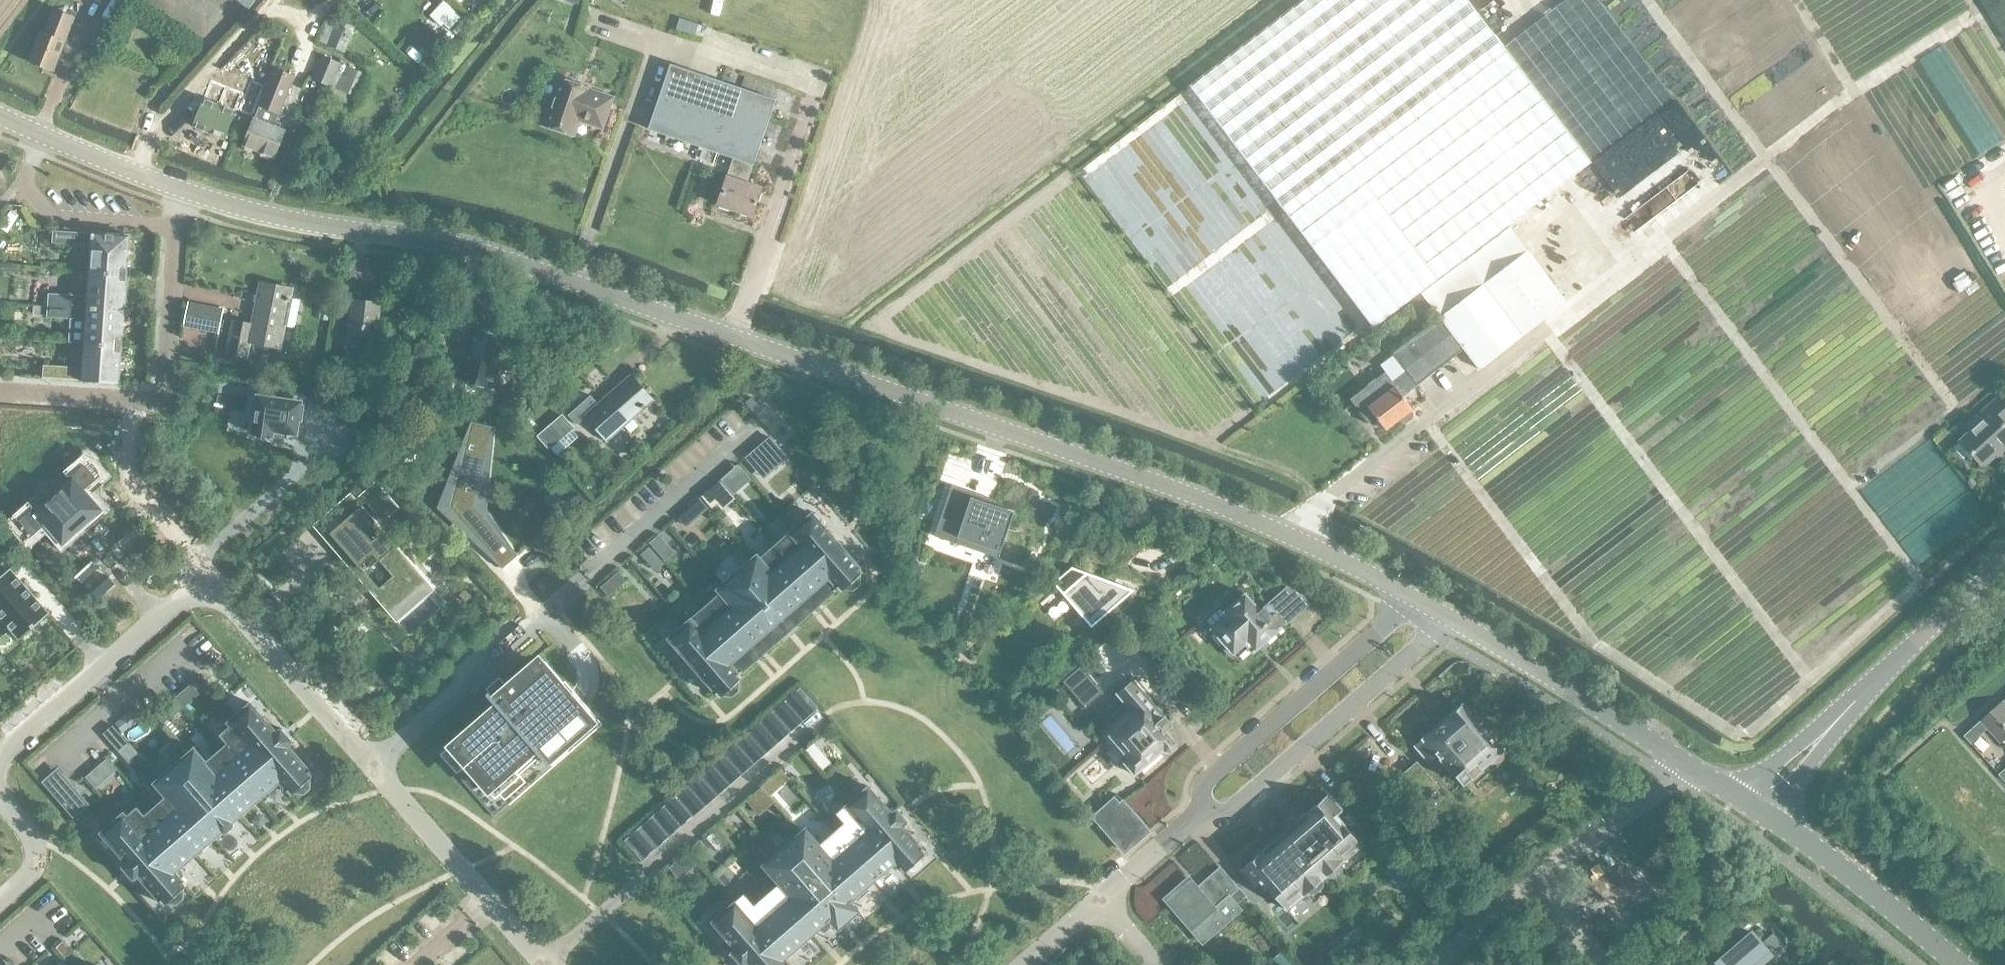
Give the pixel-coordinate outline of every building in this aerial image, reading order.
[(1190,86),(1373,326),(1591,161),(1469,0),(1303,0),(1190,86)] [(74,16),(53,8),(44,32),(40,31),(29,60),(53,69),(74,16)] [(319,41),(344,51),(354,26),(329,16),(319,41)] [(313,77),(330,84),(339,62),(323,55),(313,77)] [(363,72),(339,62),(330,84),(354,94),(363,72)] [(648,128),(733,157),(753,163),(775,99),(670,63),(648,128)] [(254,117),(243,144),(274,156),(285,129),(279,127),(281,122),(276,120),(293,75),(274,67),(254,117)] [(242,100),(238,111),(252,116),(263,87),(250,81),(251,81),(244,78),(236,97),(242,100)] [(554,94),(550,93),(546,95),(544,102),(546,106),(550,107),(544,124),(572,133),(578,117),(601,126),(611,97),(587,89),(588,87),(560,78),(554,94)] [(224,137),(235,110),(204,98),(193,124),(224,137)] [(746,183),(753,163),(733,157),(717,204),(718,204),(718,203),(751,214),(751,215),(752,215),(762,187),(761,186),(760,187),(746,183)] [(1439,317),(1392,352),(1397,358),(1405,368),(1417,383),(1417,384),(1464,349),(1478,368),(1567,301),(1527,249),(1509,225),(1465,258),(1420,292),(1439,317)] [(53,230),(52,242),(91,244),(89,271),(126,273),(129,234),(53,230)] [(48,292),(47,304),(123,309),(126,273),(89,271),(87,294),(48,292)] [(240,321),(234,350),(247,353),(249,340),(280,347),(284,324),(294,326),(296,317),(286,315),(292,288),(260,281),(252,323),(240,321)] [(351,299),(346,343),(357,345),(359,334),(377,337),(381,302),(351,299)] [(47,304),(47,315),(72,317),(70,341),(84,342),(121,345),(123,309),(47,304)] [(472,326),(458,380),(493,389),(507,335),(472,326)] [(43,363),(42,377),(80,380),(118,382),(121,345),(84,342),(82,366),(43,363)] [(1385,371),(1350,398),(1368,421),(1375,415),(1385,428),(1398,418),(1401,421),(1406,422),(1413,417),(1413,413),(1410,409),(1412,408),(1402,395),(1417,383),(1405,368),(1391,379),(1385,371)] [(590,395),(568,415),(577,425),(586,416),(607,439),(624,424),(630,432),(638,425),(631,418),(652,399),(630,375),(598,404),(590,395)] [(253,397),(250,415),(255,415),(252,433),(272,435),(272,430),(296,433),(298,418),(300,418),(302,405),(300,405),(300,401),(257,395),(257,398),(253,397)] [(2004,442),(2004,425),(2004,424),(2004,422),(2004,406),(1997,397),(1976,415),(1980,420),(1959,440),(1981,464),(2004,442)] [(559,412),(534,434),(546,448),(572,427),(559,412)] [(450,502),(437,507),(455,513),(482,545),(497,562),(502,567),(517,554),(516,552),(506,541),(500,534),(474,505),(487,456),(490,444),(495,426),(471,420),(455,482),(446,483),(445,485),(453,491),(450,502)] [(770,436),(746,457),(760,472),(773,460),(777,465),(787,456),(770,436)] [(33,506),(15,522),(28,537),(42,525),(45,528),(49,525),(62,540),(63,539),(80,559),(89,551),(72,532),(99,508),(85,493),(89,489),(86,486),(100,475),(87,460),(68,476),(71,479),(36,509),(33,506)] [(733,468),(722,478),(731,488),(742,479),(733,468)] [(950,489),(940,518),(961,526),(957,535),(1000,550),(1014,510),(993,503),(950,489)] [(345,518),(325,535),(355,569),(359,566),(364,572),(379,559),(393,574),(377,588),(394,607),(419,585),(406,570),(411,566),(381,532),(372,539),(365,531),(373,523),(351,497),(337,509),(345,518)] [(687,507),(677,516),(685,526),(696,517),(687,507)] [(720,592),(668,637),(719,696),(722,693),(724,692),(731,693),(737,688),(737,681),(737,680),(739,679),(741,676),(738,673),(837,586),(840,590),(843,588),(845,586),(845,587),(853,587),(858,582),(859,575),(858,574),(862,571),(860,567),(811,512),(760,557),(758,555),(757,554),(717,589),(718,590),(720,592)] [(657,533),(648,541),(655,550),(665,542),(657,533)] [(648,545),(639,553),(647,562),(655,554),(648,545)] [(1071,567),(1053,582),(1091,626),(1134,589),(1071,567)] [(0,576),(0,616),(19,638),(48,612),(9,568),(0,576)] [(1227,613),(1211,626),(1237,656),(1249,646),(1253,650),(1285,622),(1285,621),(1307,602),(1301,594),(1287,587),(1260,610),(1244,592),(1224,609),(1227,613)] [(493,700),(436,750),(494,816),(509,803),(508,803),(596,726),(582,710),(569,696),(570,694),(568,692),(561,683),(560,684),(539,661),(518,679),(518,678),(517,679),(514,676),(515,675),(514,674),(504,683),(505,683),(492,694),(488,690),(486,692),(493,700)] [(1082,665),(1064,681),(1087,707),(1105,691),(1082,665)] [(1130,708),(1105,729),(1130,757),(1125,762),(1135,773),(1140,769),(1141,770),(1162,752),(1172,753),(1177,748),(1178,740),(1168,729),(1172,726),(1132,679),(1117,693),(1130,708)] [(1989,728),(2002,743),(2004,741),(2004,700),(1965,736),(1972,743),(1989,728)] [(101,831),(126,860),(121,865),(133,879),(138,874),(140,876),(164,904),(168,900),(169,900),(176,901),(182,896),(182,889),(182,888),(186,884),(174,871),(175,870),(176,869),(221,831),(226,831),(233,825),(233,821),(233,820),(234,819),(279,780),(280,781),(291,793),(294,790),(295,791),(303,791),(308,786),(309,778),(313,774),(312,773),(287,744),(288,744),(292,740),(292,739),(281,727),(276,731),(250,702),(228,721),(231,724),(231,725),(222,733),(222,734),(229,742),(207,761),(206,762),(194,748),(195,748),(194,747),(154,781),(154,782),(155,783),(167,796),(145,815),(144,816),(137,808),(127,816),(123,812),(101,831)] [(1462,703),(1415,745),(1428,760),(1436,753),(1462,784),(1502,749),(1462,703)] [(741,737),(723,753),(741,775),(760,759),(741,737)] [(813,740),(804,748),(814,759),(823,750),(813,740)] [(723,753),(698,775),(717,796),(741,775),(723,753)] [(1417,762),(1398,778),(1414,796),(1432,781),(1417,762)] [(698,775),(674,796),(693,817),(717,796),(698,775)] [(715,920),(737,947),(732,951),(744,964),(749,960),(753,964),(792,964),(786,957),(828,921),(829,921),(832,919),(840,928),(860,910),(852,901),(855,899),(855,898),(897,861),(905,871),(910,867),(910,868),(918,868),(923,864),(924,856),(923,855),(928,852),(905,825),(910,821),(898,807),(893,812),(889,806),(884,801),(870,785),(840,812),(848,822),(822,844),(808,828),(765,864),(782,883),(756,906),(749,898),(745,894),(715,920)] [(1328,793),(1285,831),(1324,877),(1362,844),(1336,815),(1342,810),(1328,793)] [(674,796),(650,817),(668,838),(693,817),(674,796)] [(1114,798),(1094,816),(1124,850),(1148,830),(1122,801),(1119,804),(1114,798)] [(650,817),(643,823),(661,844),(668,838),(650,817)] [(1285,831),(1241,869),(1255,885),(1261,880),(1287,909),(1324,877),(1285,831)] [(1189,878),(1165,898),(1168,901),(1191,928),(1202,941),(1239,909),(1235,904),(1245,895),(1220,867),(1197,887),(1189,878)] [(1711,939),(1725,955),(1716,962),(1719,964),(1758,964),(1771,954),(1752,931),(1745,937),(1731,922),(1711,939)] [(1773,932),(1765,940),(1772,948),(1780,941),(1773,932)]
